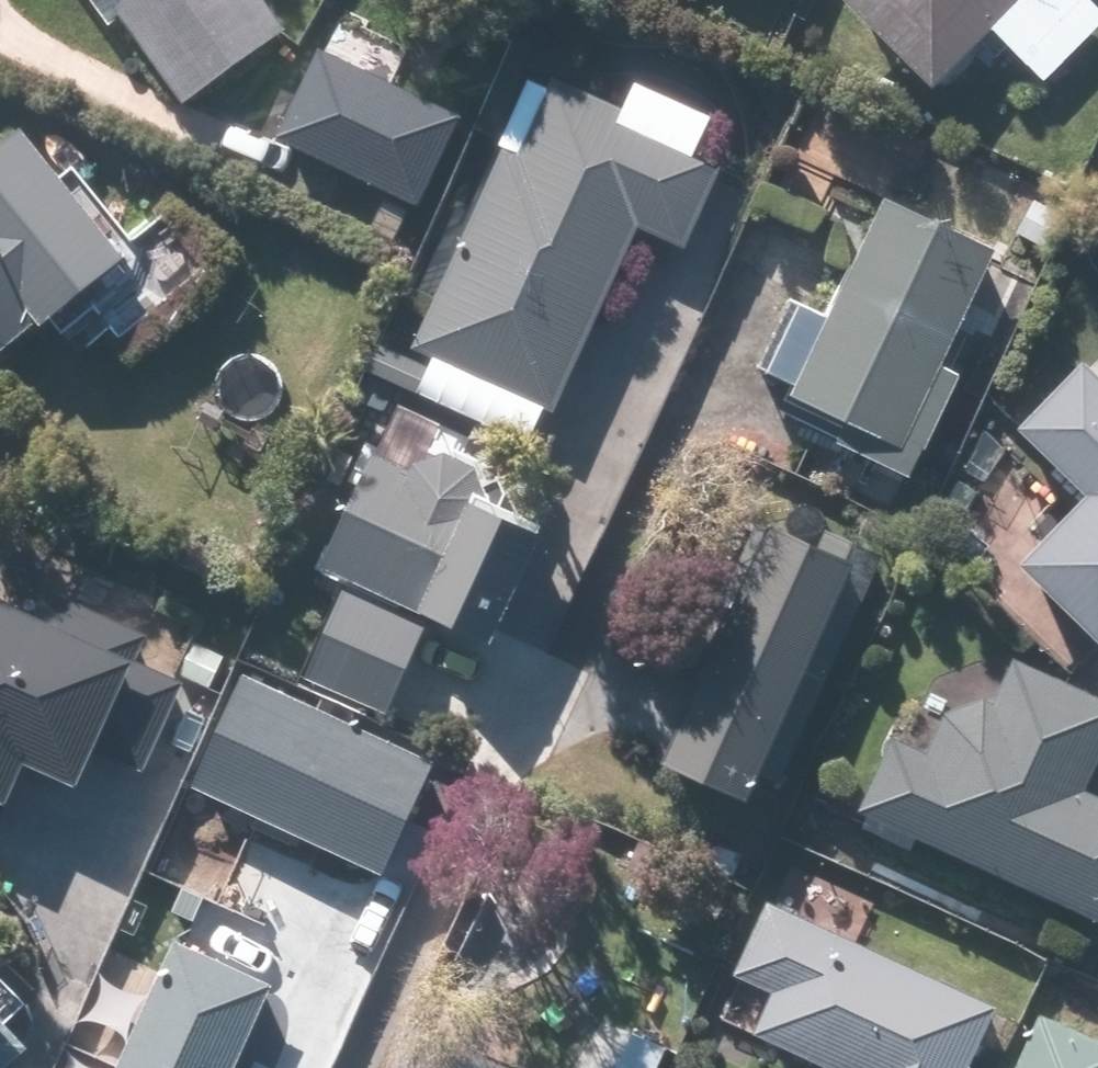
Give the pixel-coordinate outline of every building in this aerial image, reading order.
[(174,106),(271,35),(246,0),(98,0),(174,106)] [(1073,0),(834,0),(826,8),(919,100),(982,37),(999,53),(985,68),(1013,96),(1029,79),(1039,89),(1097,29),(1097,25),(1073,0)] [(310,53),(267,150),(417,217),(461,120),(310,53)] [(519,450),(534,416),(545,421),(630,234),(684,258),(722,173),(691,158),(704,130),(626,95),(613,123),(526,84),(403,356),(424,366),(408,400),(519,450)] [(114,264),(10,143),(0,151),(0,362),(114,264)] [(873,207),(816,322),(786,307),(749,381),(780,396),(774,407),(836,437),(828,453),(904,491),(956,385),(934,374),(989,264),(873,207)] [(1097,648),(1097,397),(1072,371),(1000,442),(1073,516),(1014,575),(1092,654),(1097,648)] [(442,641),(497,519),(484,513),(505,465),(388,412),(311,581),(341,595),(299,688),(378,724),(420,631),(442,641)] [(594,706),(670,746),(656,774),(737,816),(751,788),(767,796),(859,617),(687,528),(594,706)] [(45,595),(39,607),(0,589),(0,809),(13,779),(64,801),(83,758),(132,779),(186,657),(45,595)] [(888,740),(851,815),(1097,934),(1097,805),(1080,796),(1097,758),(1097,702),(1009,659),(985,707),(946,688),(915,753),(888,740)] [(256,669),(203,778),(390,868),(443,759),(256,669)] [(986,1012),(760,912),(726,989),(761,1005),(744,1043),(801,1067),(961,1067),(986,1012)] [(261,992),(162,948),(109,1067),(227,1067),(261,992)] [(19,1009),(0,988),(0,1027),(19,1009)] [(1033,1023),(1012,1067),(1097,1067),(1097,1053),(1033,1023)] [(26,1057),(0,1029),(0,1067),(14,1067),(26,1057)] [(420,1030),(403,1067),(504,1067),(420,1030)]
